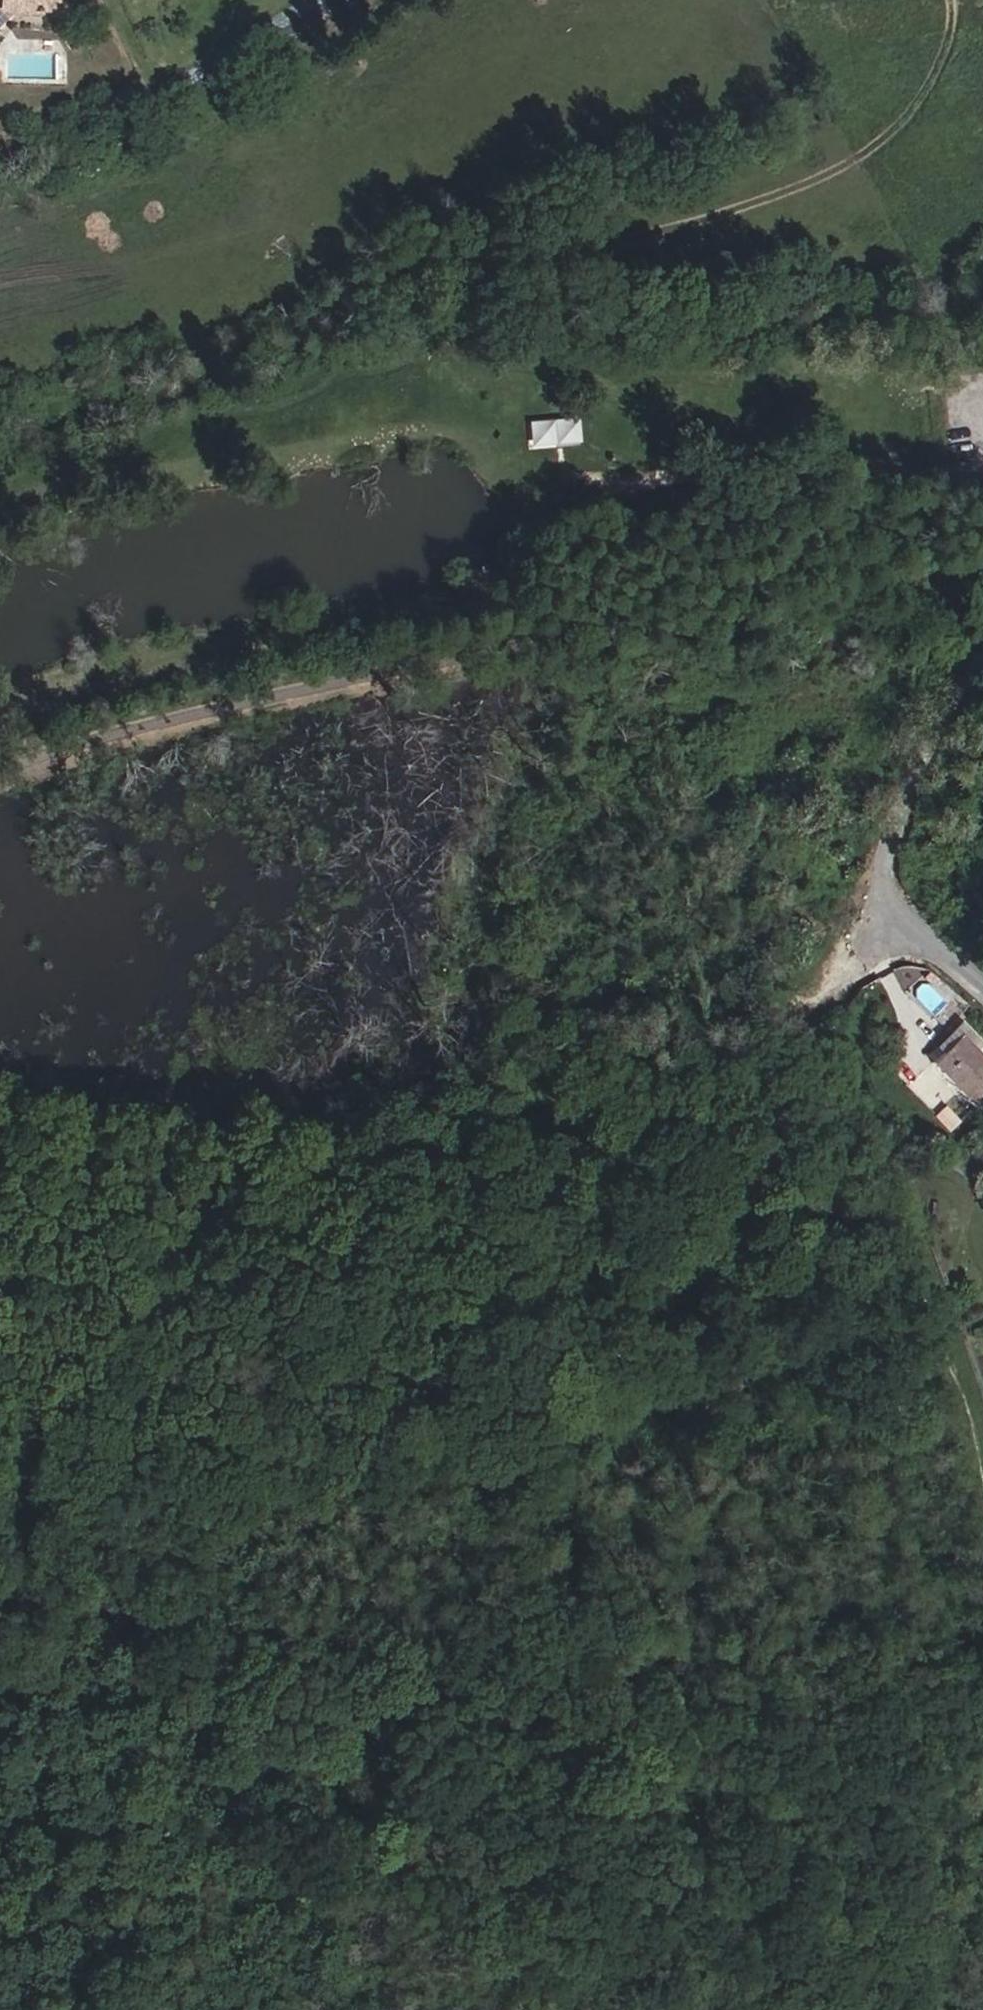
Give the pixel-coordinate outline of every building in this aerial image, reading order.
[(0,15),(7,14),(8,5),(35,5),(53,4),(53,0),(0,0),(0,15)] [(8,5),(7,14),(36,15),(35,5),(8,5)] [(12,146),(8,138),(0,142),(0,152),(12,146)] [(532,446),(584,440),(581,413),(529,419),(532,446)] [(930,1068),(975,1113),(982,1105),(982,1058),(960,1036),(930,1068)]
